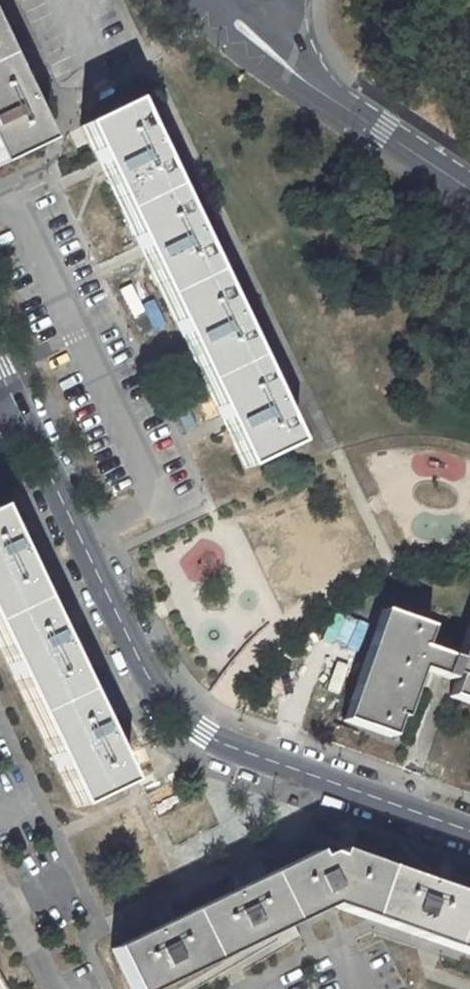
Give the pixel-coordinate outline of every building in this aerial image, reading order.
[(38,146),(0,63),(0,164),(38,146)] [(81,130),(244,472),(295,447),(131,105),(81,130)] [(76,808),(125,785),(0,525),(0,650),(76,808)] [(469,703),(469,612),(455,652),(434,643),(432,650),(419,645),(426,627),(379,609),(341,718),(387,735),(393,718),(399,720),(419,663),(454,676),(447,694),(469,703)] [(111,951),(131,988),(154,988),(331,902),(469,951),(469,893),(343,848),(341,852),(330,848),(323,852),(321,847),(111,951)]
